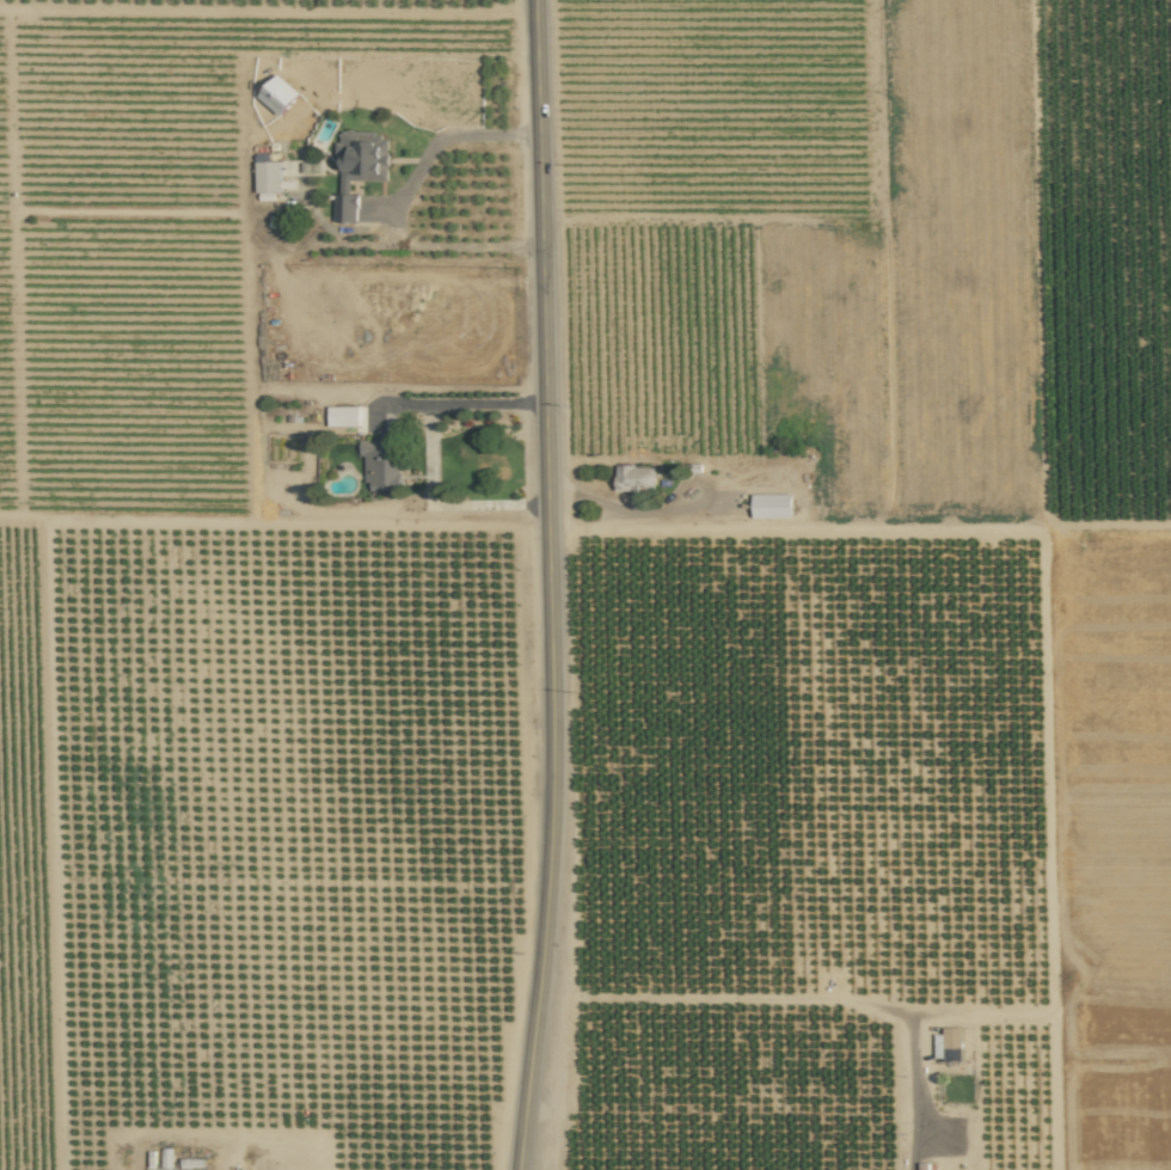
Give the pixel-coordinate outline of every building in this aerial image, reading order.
[(282,115),(300,92),(277,74),(259,97),(282,115)] [(334,222),(358,222),(358,194),(351,194),(352,180),(388,181),(389,133),(338,132),(338,158),(342,158),(341,193),(335,193),(334,222)] [(281,192),(280,161),(257,162),(257,193),(281,192)] [(359,406),(328,407),(329,426),(359,426),(359,406)] [(365,490),(402,489),(401,430),(380,430),(380,440),(364,440),(365,490)] [(655,465),(615,466),(616,491),(656,490),(655,465)] [(752,494),(752,518),(792,517),(792,494),(752,494)] [(962,1027),(943,1027),(943,1034),(935,1034),(935,1060),(962,1060),(962,1027)]
